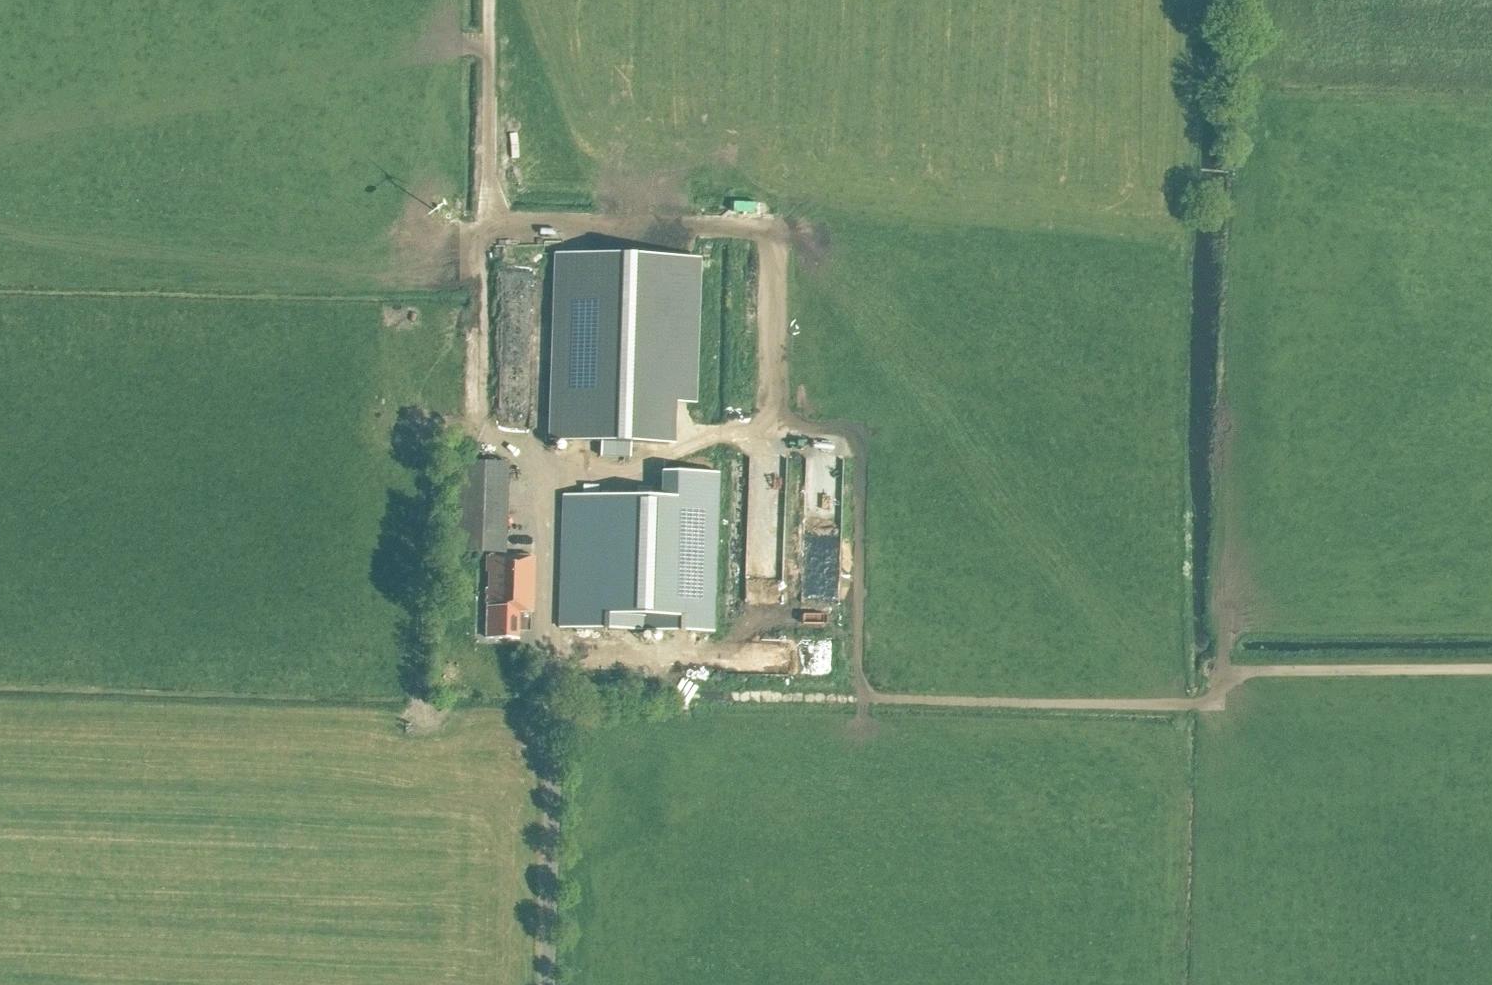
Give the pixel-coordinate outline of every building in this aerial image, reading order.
[(560,254),(554,443),(600,444),(600,457),(630,458),(630,445),(669,446),(670,404),(690,405),(695,258),(560,254)] [(563,496),(559,628),(650,631),(712,633),(716,512),(717,474),(664,472),(664,499),(654,499),(563,496)] [(505,525),(448,523),(447,551),(504,553),(505,525)] [(534,558),(486,556),(486,573),(488,573),(487,589),(485,589),(485,604),(487,604),(486,635),(517,636),(518,613),(532,614),(534,558)]
